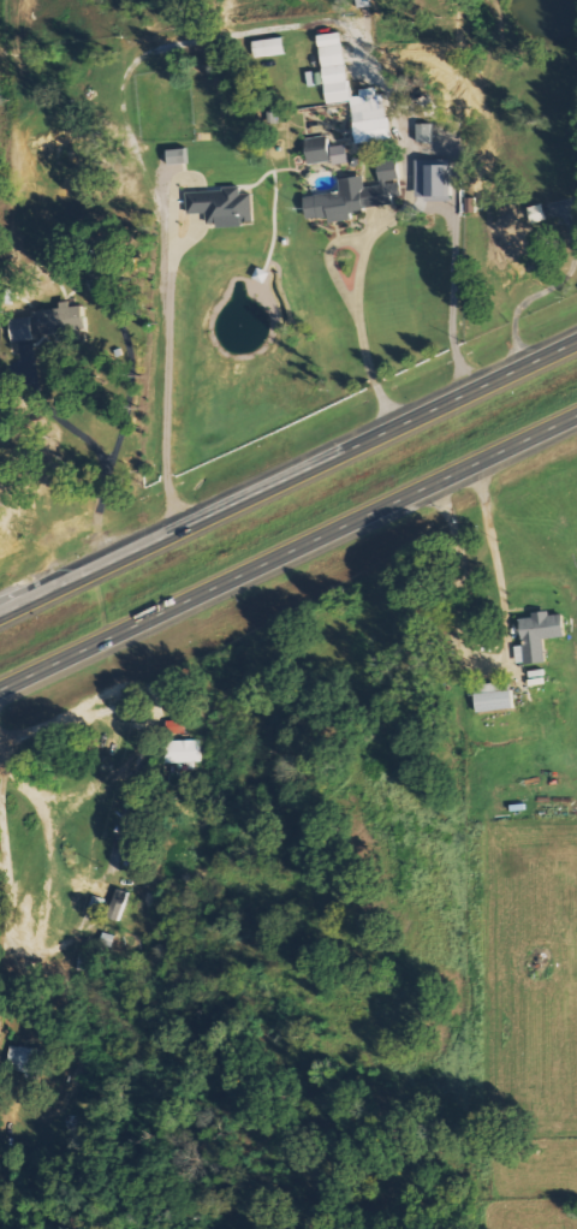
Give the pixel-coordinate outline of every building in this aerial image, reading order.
[(358,143),(390,139),(384,86),(361,89),(362,95),(352,96),(345,32),(322,34),(330,103),(353,100),(358,143)] [(434,123),(419,123),(420,141),(435,141),(434,123)] [(307,138),(311,164),(334,160),(330,134),(307,138)] [(307,196),(309,218),(333,216),(333,221),(355,218),(354,209),(396,204),(395,196),(404,195),(402,180),(399,160),(379,162),(381,185),(366,186),(365,175),(341,178),(342,191),(307,196)] [(453,194),(453,162),(418,162),(418,193),(453,194)] [(189,190),(189,214),(209,213),(210,225),(255,224),(254,193),(243,194),(243,189),(189,190)] [(495,200),(498,215),(509,212),(506,198),(495,200)] [(526,237),(519,211),(496,217),(505,249),(497,252),(500,261),(556,246),(552,230),(526,237)] [(64,332),(62,310),(12,315),(14,337),(64,332)] [(549,661),(547,639),(569,637),(566,611),(535,614),(535,617),(524,618),(526,645),(517,646),(519,664),(549,661)] [(479,711),(516,708),(515,682),(478,684),(479,711)] [(187,733),(187,720),(168,721),(168,733),(187,733)] [(201,739),(169,740),(169,753),(164,753),(164,765),(202,764),(201,739)] [(123,920),(132,893),(119,888),(110,916),(123,920)] [(5,1071),(42,1072),(42,1048),(5,1047),(5,1071)]
